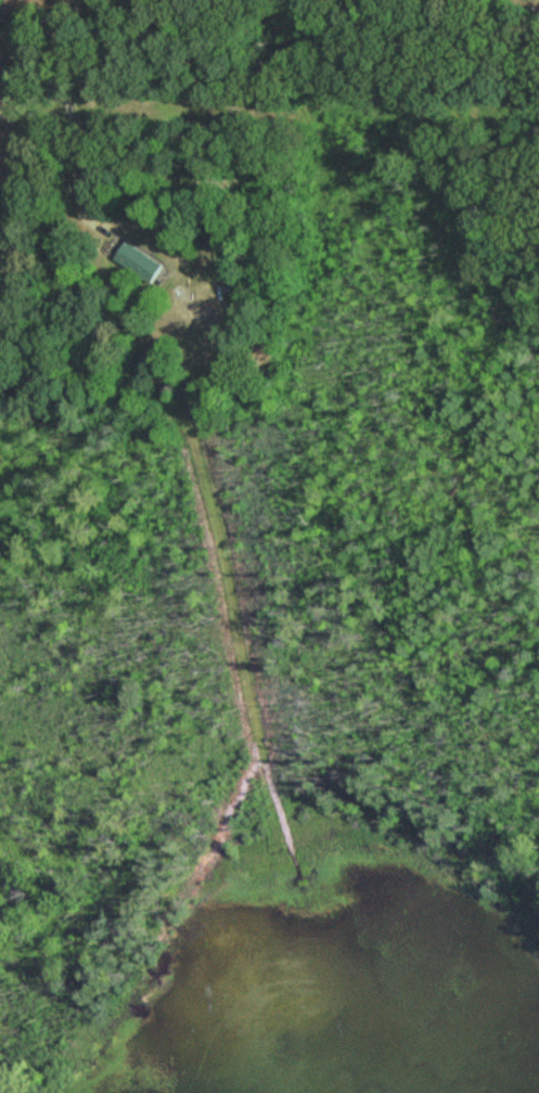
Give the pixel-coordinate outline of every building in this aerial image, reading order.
[(115,265),(154,286),(165,265),(127,244),(115,265)] [(0,1082),(0,1092),(13,1092),(2,1081),(0,1082)]
